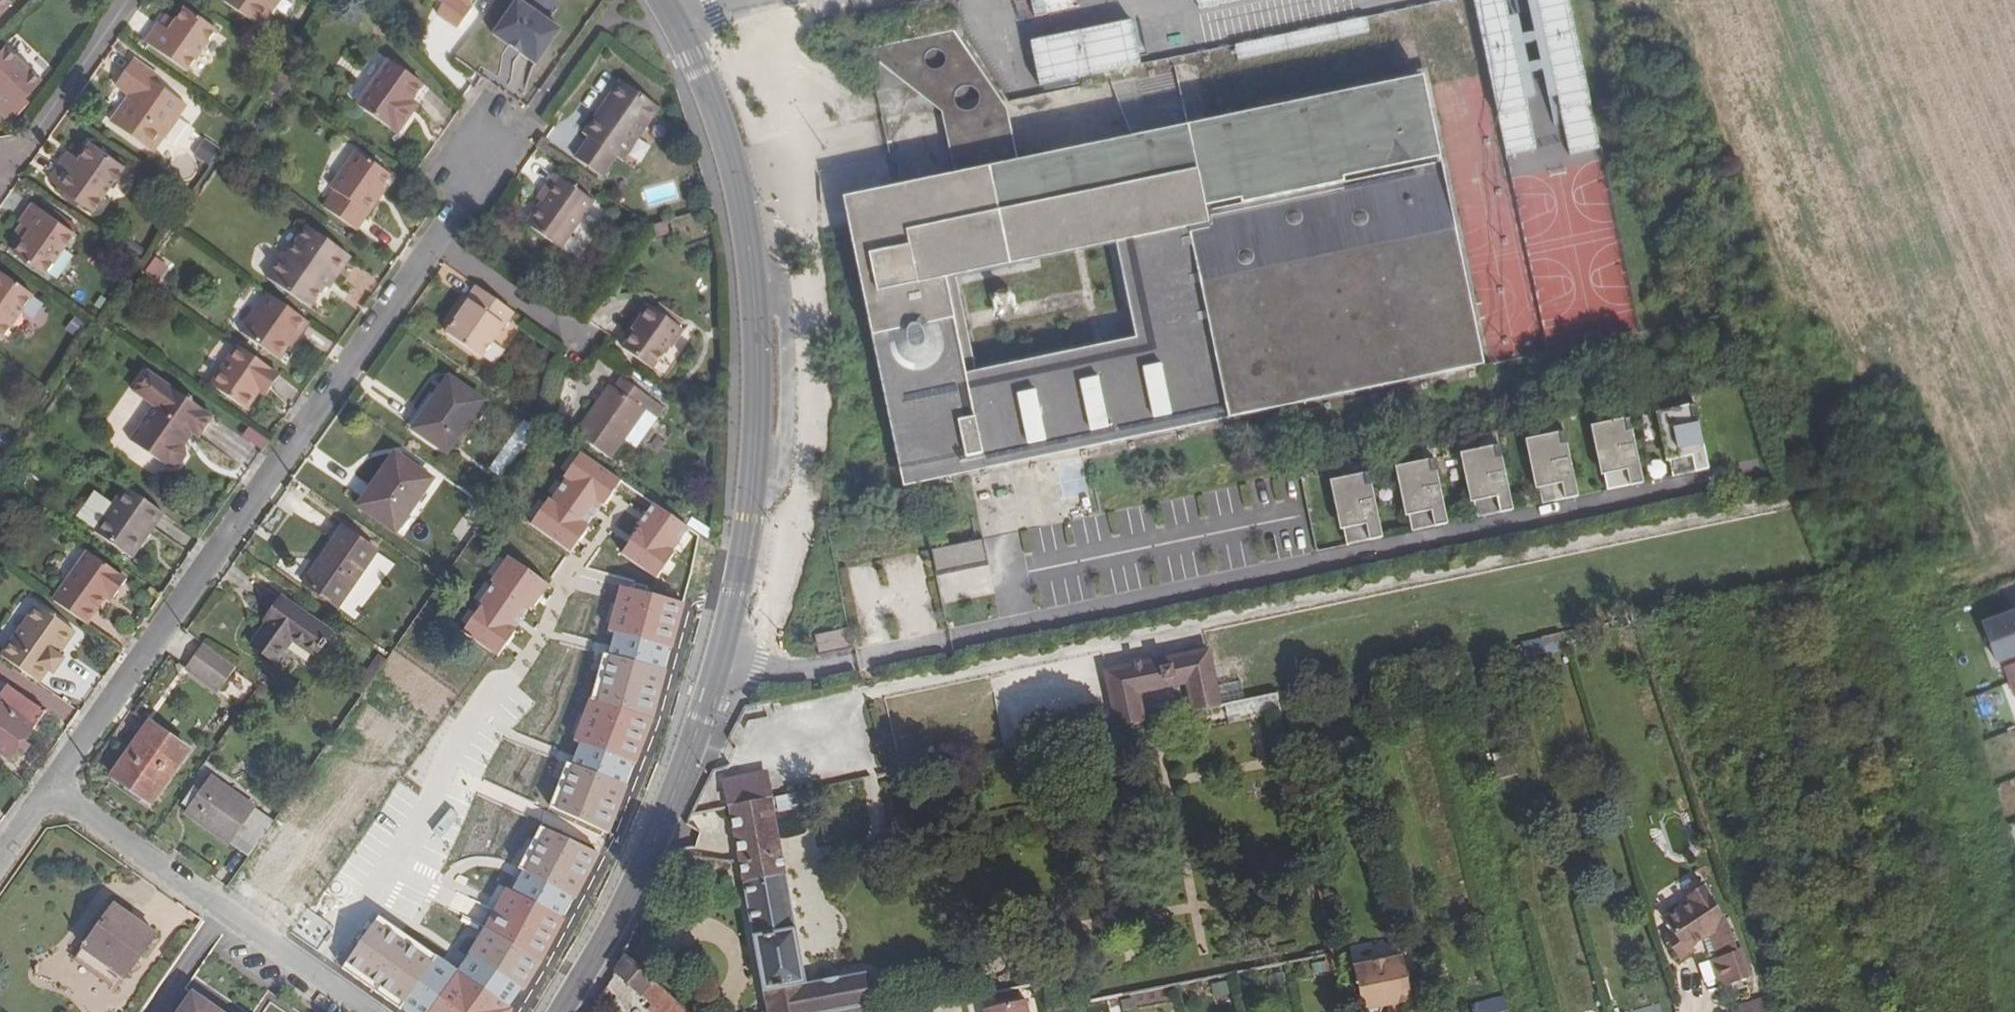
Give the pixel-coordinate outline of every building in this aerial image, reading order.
[(9,0),(0,0),(0,17),(13,4),(9,0)] [(259,25),(277,0),(223,0),(259,25)] [(432,16),(455,31),(468,12),(465,10),(469,4),(469,0),(442,0),(432,16)] [(516,0),(495,33),(537,59),(558,27),(516,0)] [(1032,16),(1116,0),(1028,0),(1032,16)] [(1503,160),(1537,152),(1503,0),(1468,0),(1503,160)] [(1565,151),(1595,145),(1565,0),(1534,0),(1565,151)] [(169,30),(162,26),(157,22),(144,41),(186,71),(214,30),(185,8),(175,21),(169,30)] [(1127,16),(1026,36),(1035,84),(1137,64),(1127,16)] [(169,30),(175,21),(169,17),(162,26),(169,30)] [(7,45),(0,54),(0,87),(5,90),(0,98),(0,103),(15,115),(46,74),(7,45)] [(353,104),(394,133),(407,113),(402,109),(409,99),(419,84),(385,60),(353,104)] [(133,95),(131,98),(113,124),(155,153),(187,107),(158,86),(162,80),(137,61),(123,80),(139,92),(136,97),(133,95)] [(1439,156),(1421,73),(1184,122),(948,172),(834,195),(851,278),(895,488),(1102,444),(1215,421),(1175,229),(1204,223),(1201,206),(1439,156)] [(139,92),(123,80),(117,88),(131,98),(133,95),(136,97),(139,92)] [(604,116),(600,114),(585,135),(591,140),(576,160),(601,179),(616,158),(622,162),(659,112),(621,85),(609,102),(613,104),(604,116)] [(402,109),(407,113),(414,103),(409,99),(402,109)] [(613,104),(609,102),(600,114),(604,116),(613,104)] [(74,169),(65,162),(53,180),(96,211),(126,168),(93,143),(81,160),(74,169)] [(387,174),(353,151),(328,187),(333,191),(321,207),(353,230),(374,199),(371,197),(387,174)] [(74,169),(81,160),(72,153),(65,162),(74,169)] [(1212,228),(1187,233),(1225,419),(1483,366),(1442,169),(1209,217),(1212,228)] [(549,191),(543,201),(525,225),(559,250),(592,204),(554,176),(546,189),(549,191)] [(549,191),(546,189),(539,198),(543,201),(549,191)] [(31,233),(23,244),(15,255),(45,276),(74,234),(33,205),(19,225),(24,228),(31,233)] [(272,267),(265,278),(305,307),(328,275),(330,277),(346,255),(303,224),(282,253),(272,267)] [(16,239),(23,244),(31,233),(24,228),(16,239)] [(140,273),(158,284),(168,266),(151,256),(140,273)] [(3,343),(34,299),(0,275),(0,341),(3,343)] [(477,357),(509,312),(473,286),(463,300),(466,302),(444,334),(477,357)] [(298,333),(307,320),(268,293),(260,304),(257,302),(238,329),(277,357),(296,331),(298,333)] [(695,340),(649,306),(638,322),(642,325),(625,351),(667,380),(695,340)] [(266,391),(279,372),(238,342),(211,381),(246,406),(259,386),(266,391)] [(211,417),(147,371),(132,392),(153,406),(128,441),(167,468),(177,467),(184,456),(183,445),(176,440),(185,429),(191,433),(197,437),(211,417)] [(482,402),(448,378),(412,428),(446,452),(482,402)] [(612,387),(593,413),(577,436),(611,461),(646,412),(657,420),(664,410),(623,380),(616,390),(612,387)] [(1689,406),(1653,413),(1662,459),(1685,454),(1689,472),(1702,470),(1689,406)] [(577,436),(593,413),(589,409),(572,433),(577,436)] [(1623,420),(1587,427),(1596,472),(1619,468),(1623,486),(1636,483),(1623,420)] [(245,426),(239,436),(260,450),(267,440),(245,426)] [(191,433),(185,429),(176,440),(183,445),(191,433)] [(1558,433),(1522,441),(1531,486),(1554,481),(1558,500),(1571,497),(1558,433)] [(1492,447),(1456,455),(1465,500),(1488,495),(1492,514),(1505,511),(1492,447)] [(618,479),(579,453),(532,526),(571,551),(618,479)] [(430,480),(395,454),(359,505),(393,530),(430,480)] [(1426,461),(1390,469),(1400,513),(1422,508),(1426,528),(1440,525),(1426,461)] [(1361,475),(1325,483),(1334,527),(1356,522),(1360,541),(1374,539),(1361,475)] [(128,557),(160,513),(123,486),(92,531),(128,557)] [(688,527),(654,505),(622,555),(656,577),(688,527)] [(448,534),(461,543),(473,525),(460,517),(448,534)] [(374,552),(342,529),(303,583),(335,606),(374,552)] [(984,540),(930,547),(938,603),(992,596),(984,540)] [(104,595),(109,598),(111,600),(123,581),(84,553),(50,602),(84,626),(99,603),(104,595)] [(547,585),(508,559),(460,631),(500,657),(547,585)] [(595,703),(552,806),(609,833),(654,718),(683,602),(623,588),(595,703)] [(104,606),(109,598),(104,595),(99,603),(104,606)] [(275,618),(254,648),(276,662),(291,642),(312,656),(330,631),(287,601),(285,604),(280,601),(270,614),(275,618)] [(1978,613),(1991,654),(2014,646),(2014,601),(1978,613)] [(71,634),(32,606),(0,651),(0,658),(37,684),(45,673),(51,677),(61,661),(56,657),(71,634)] [(816,652),(842,646),(838,630),(812,636),(816,652)] [(236,666),(202,642),(185,667),(219,690),(236,666)] [(1206,647),(1105,668),(1116,725),(1139,721),(1133,693),(1187,682),(1193,709),(1218,704),(1206,647)] [(1998,660),(2008,692),(2014,690),(2014,655),(1998,660)] [(7,759),(29,729),(31,730),(44,712),(10,688),(0,702),(0,754),(7,759)] [(1281,711),(1277,693),(1223,704),(1227,722),(1281,711)] [(149,722),(111,776),(149,803),(187,749),(149,722)] [(723,781),(728,805),(769,798),(765,773),(723,781)] [(272,820),(211,778),(199,795),(193,791),(183,805),(189,810),(186,814),(247,857),(272,820)] [(868,1005),(871,1004),(870,998),(875,997),(874,992),(873,983),(871,983),(867,984),(865,973),(804,984),(773,813),(802,808),(799,793),(769,798),(728,805),(764,1011),(869,1011),(868,1005)] [(510,1008),(507,1005),(520,987),(522,988),(539,960),(562,918),(560,917),(571,897),(573,898),(597,853),(540,824),(520,860),(525,863),(513,884),(508,881),(457,971),(379,915),(342,967),(400,1008),(401,1006),(410,1011),(508,1011),(510,1008)] [(1722,920),(1702,890),(1660,920),(1668,933),(1661,938),(1677,961),(1691,951),(1688,947),(1699,940),(1716,988),(1742,980),(1722,920)] [(154,935),(112,905),(76,958),(113,983),(120,974),(124,977),(154,935)] [(1402,1001),(1408,999),(1397,956),(1349,968),(1358,1011),(1402,1001)] [(1675,973),(1677,995),(1688,994),(1686,972),(1675,973)] [(192,993),(178,1011),(220,1011),(192,993)] [(980,1008),(981,1011),(1026,1011),(1022,998),(980,1008)] [(1762,998),(1745,1003),(1747,1011),(1766,1011),(1762,998)] [(1745,1003),(1723,1010),(1724,1011),(1747,1011),(1745,1003)]
